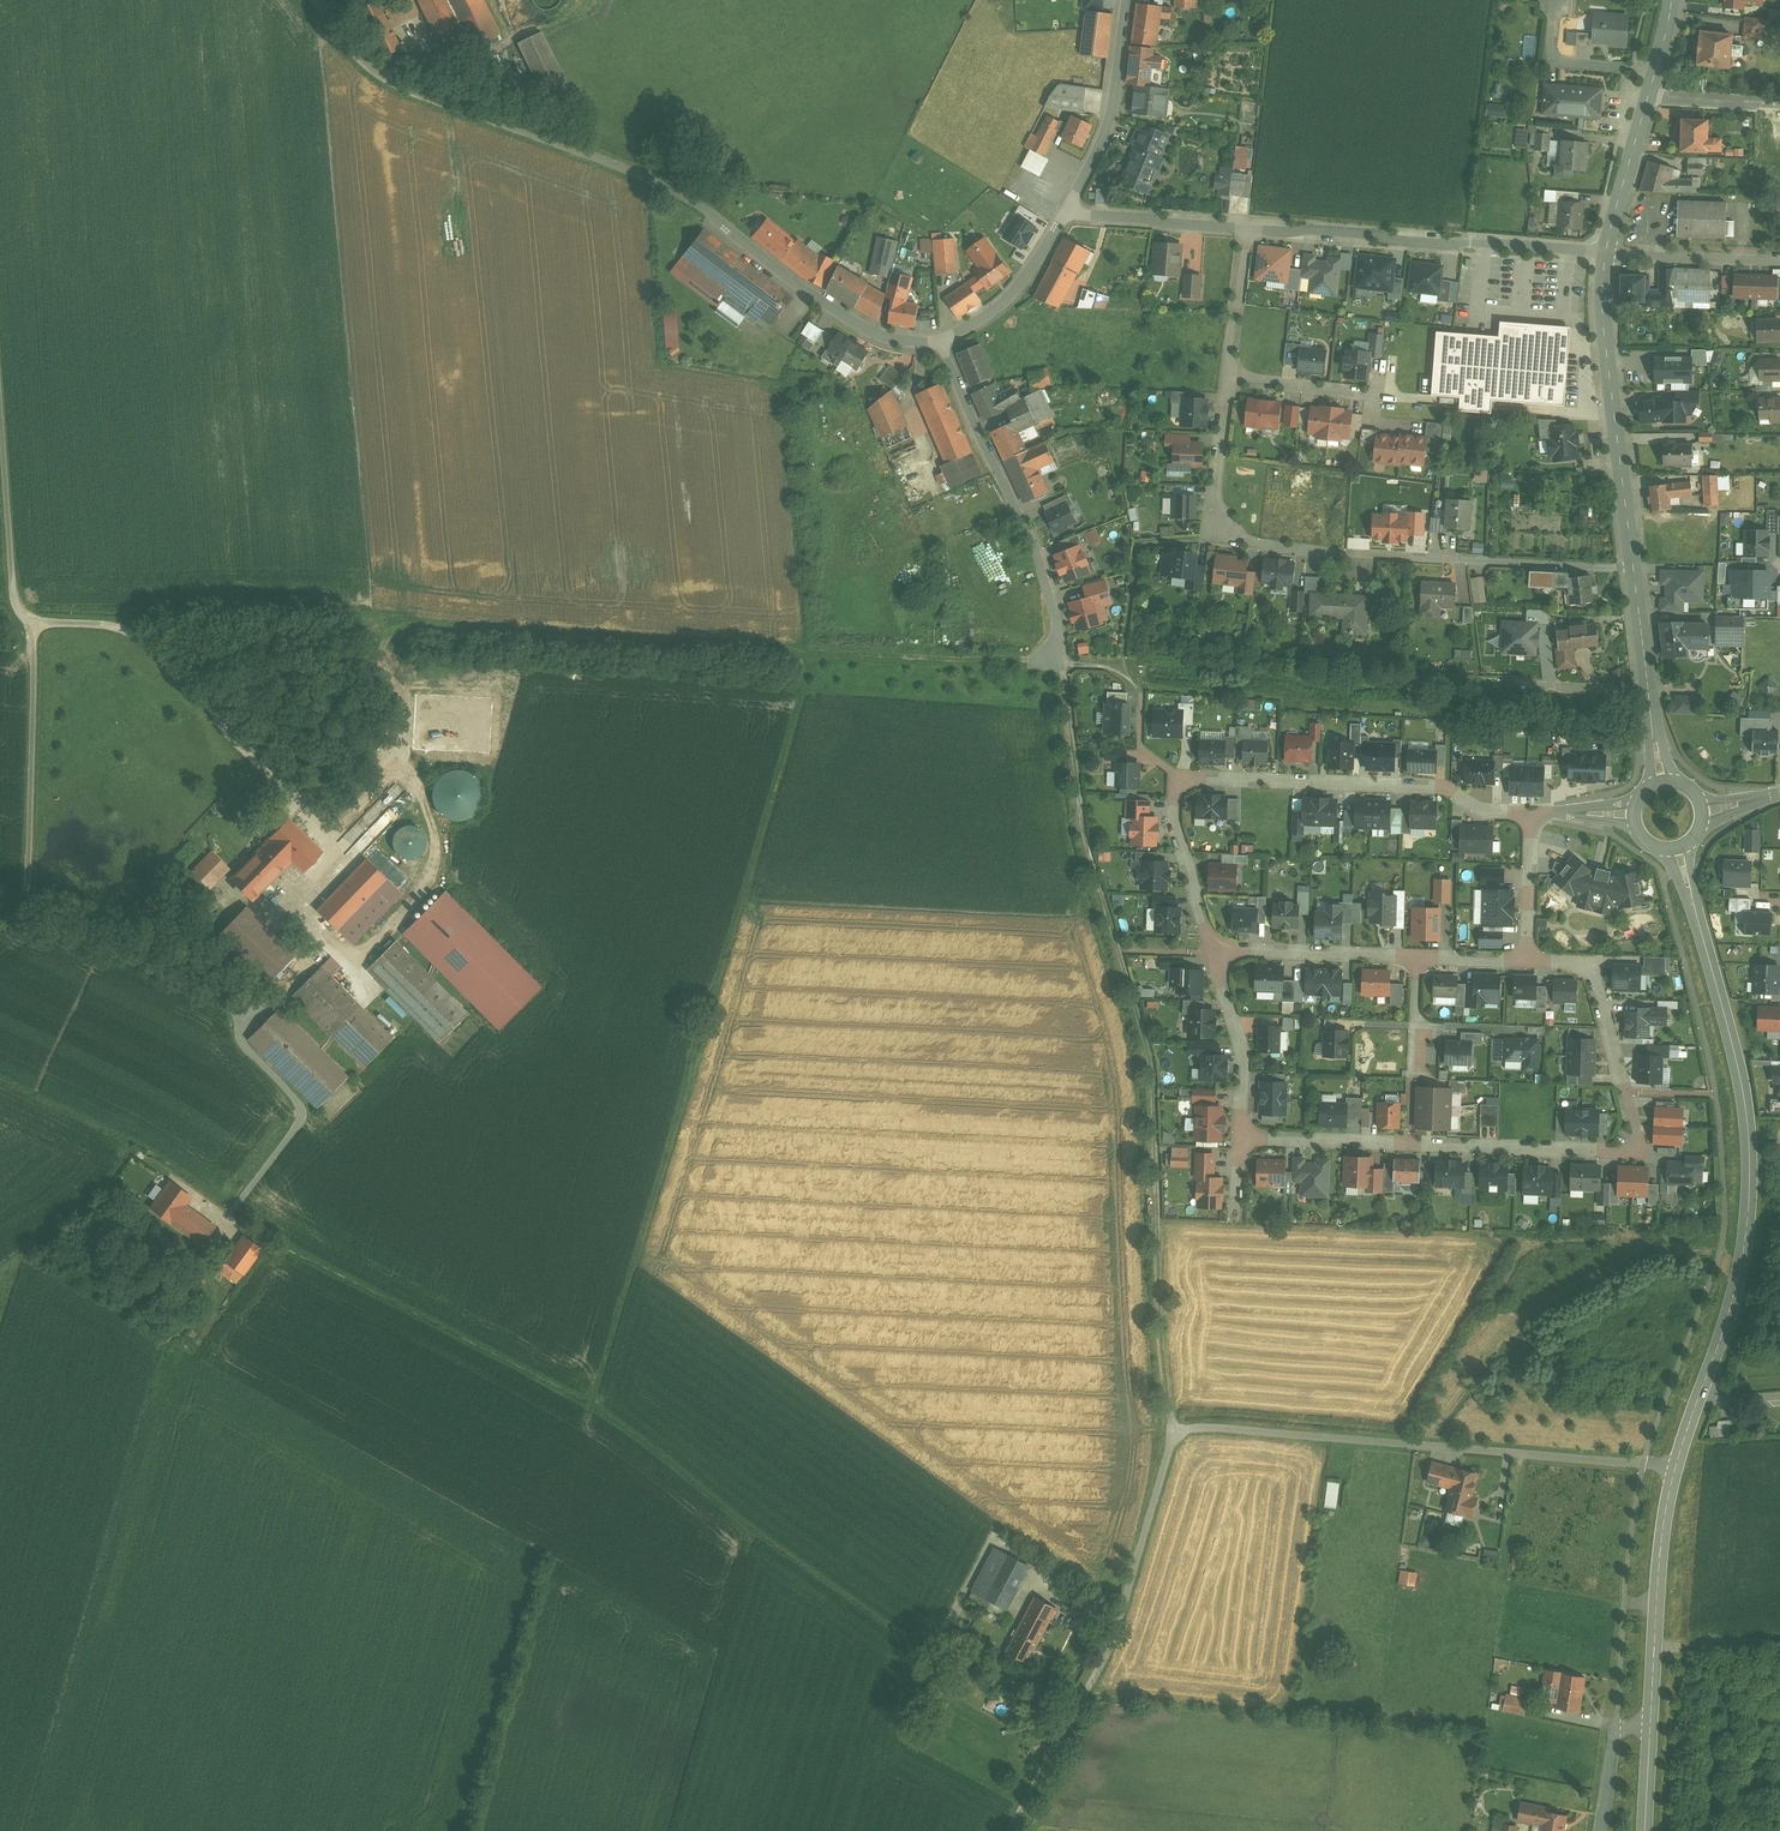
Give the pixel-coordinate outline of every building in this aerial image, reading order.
[(436,37),(460,25),(477,17),(477,16),(469,0),(418,0),(436,37)] [(483,0),(469,0),(477,16),(488,11),(483,0)] [(561,0),(533,0),(533,1),(536,6),(541,9),(547,10),(553,9),(558,5),(561,0)] [(1176,10),(1196,9),(1196,0),(1176,0),(1176,10)] [(401,49),(376,1),(358,11),(382,59),(401,49)] [(1169,11),(1137,7),(1133,40),(1157,43),(1160,21),(1168,22),(1169,11)] [(1114,14),(1086,10),(1080,55),(1108,58),(1114,14)] [(477,16),(477,17),(460,25),(472,49),(500,35),(488,11),(477,16)] [(1604,19),(1595,18),(1593,40),(1608,41),(1608,44),(1627,46),(1629,17),(1604,15),(1604,19)] [(1764,20),(1746,18),(1744,38),(1762,40),(1764,20)] [(542,32),(519,44),(545,98),(569,87),(542,32)] [(1733,35),(1701,32),(1698,65),(1709,66),(1709,70),(1720,71),(1720,67),(1730,68),(1733,35)] [(1589,34),(1578,33),(1577,46),(1588,47),(1589,34)] [(1154,49),(1132,47),(1128,84),(1136,85),(1161,88),(1163,70),(1162,70),(1163,61),(1162,58),(1153,57),(1154,49)] [(1087,88),(1060,84),(1052,95),(1045,108),(1084,113),(1087,88)] [(1161,88),(1136,85),(1135,95),(1133,107),(1133,114),(1166,118),(1169,89),(1161,88)] [(1603,90),(1545,86),(1543,115),(1579,118),(1601,119),(1603,90)] [(1507,106),(1488,105),(1487,115),(1506,117),(1507,106)] [(1049,116),(1038,137),(1032,134),(1025,147),(1031,150),(1044,157),(1058,130),(1066,134),(1070,126),(1067,124),(1067,126),(1049,116)] [(1093,125),(1074,117),(1066,134),(1064,139),(1083,148),(1093,125)] [(1601,119),(1579,118),(1578,129),(1600,130),(1601,119)] [(1708,120),(1683,121),(1683,152),(1723,151),(1723,138),(1708,139),(1708,120)] [(1551,127),(1538,126),(1537,133),(1538,133),(1551,134),(1551,127)] [(1525,147),(1525,129),(1514,129),(1514,147),(1525,147)] [(1154,130),(1152,135),(1138,130),(1133,143),(1138,145),(1136,151),(1139,152),(1140,150),(1159,158),(1168,136),(1154,130)] [(1551,134),(1538,133),(1536,151),(1549,152),(1551,134)] [(1589,144),(1565,143),(1563,166),(1563,170),(1573,170),(1587,172),(1589,144)] [(1250,149),(1231,148),(1231,169),(1249,169),(1250,149)] [(1044,157),(1031,150),(1022,168),(1041,177),(1050,159),(1044,157)] [(1159,158),(1140,150),(1139,152),(1136,151),(1132,160),(1135,162),(1131,173),(1127,171),(1123,181),(1133,184),(1132,187),(1149,194),(1153,183),(1149,181),(1159,158)] [(1673,168),(1650,162),(1642,192),(1666,192),(1673,168)] [(1704,164),(1689,164),(1689,174),(1704,174),(1704,164)] [(1573,170),(1563,170),(1563,166),(1558,165),(1557,177),(1572,178),(1573,170)] [(1249,198),(1250,171),(1217,171),(1217,176),(1211,175),(1210,189),(1214,189),(1214,197),(1249,198)] [(1690,178),(1675,177),(1675,193),(1689,193),(1690,178)] [(1580,193),(1558,191),(1557,203),(1562,203),(1562,202),(1579,204),(1580,193)] [(1768,199),(1767,219),(1779,219),(1779,199),(1768,199)] [(1727,203),(1678,201),(1677,237),(1726,239),(1727,203)] [(1579,204),(1562,202),(1562,203),(1560,227),(1581,229),(1583,204),(1579,204)] [(1017,216),(1033,226),(1039,217),(1020,205),(1014,215),(1017,217),(1017,216)] [(1022,248),(1025,242),(1028,244),(1033,235),(1031,233),(1035,227),(1033,226),(1017,216),(1017,217),(1011,226),(1010,225),(1004,235),(1006,236),(1004,238),(1022,248)] [(796,244),(768,221),(754,237),(783,260),(796,244)] [(761,274),(703,230),(679,262),(726,298),(748,314),(757,321),(761,317),(772,326),(779,318),(747,293),(761,274)] [(936,274),(958,272),(955,239),(933,241),(936,274)] [(1089,253),(1066,240),(1056,260),(1079,272),(1089,253)] [(997,256),(987,243),(975,252),(984,265),(976,271),(979,276),(969,283),(975,292),(986,285),(988,288),(1010,273),(998,255),(997,256)] [(817,261),(796,244),(783,260),(808,281),(817,261)] [(1182,246),(1157,244),(1155,270),(1169,271),(1169,275),(1179,276),(1182,246)] [(1291,251),(1260,247),(1256,279),(1268,280),(1268,278),(1286,280),(1287,280),(1289,269),(1291,251)] [(896,253),(878,249),(872,274),(890,278),(896,253)] [(834,260),(820,253),(817,261),(808,281),(826,290),(843,256),(837,253),(834,260)] [(1340,260),(1339,267),(1351,269),(1353,254),(1341,253),(1340,260)] [(1315,256),(1304,255),(1302,270),(1299,291),(1336,296),(1339,267),(1340,260),(1329,258),(1328,263),(1314,262),(1315,256)] [(1395,260),(1360,256),(1356,287),(1389,291),(1391,291),(1393,278),(1395,260)] [(1079,272),(1056,260),(1036,296),(1036,299),(1060,308),(1079,272)] [(726,298),(679,262),(670,273),(718,309),(726,298)] [(1443,267),(1413,263),(1410,291),(1433,294),(1433,293),(1439,294),(1440,294),(1442,280),(1443,267)] [(1302,270),(1289,269),(1287,280),(1286,280),(1285,289),(1299,291),(1302,270)] [(1711,271),(1660,269),(1660,294),(1675,293),(1675,302),(1711,302),(1711,271)] [(873,288),(842,270),(830,291),(861,310),(873,288)] [(793,299),(761,274),(747,293),(779,318),(793,299)] [(908,278),(898,275),(895,285),(906,287),(908,278)] [(1201,277),(1187,276),(1185,297),(1199,298),(1201,277)] [(1645,276),(1622,276),(1622,302),(1644,302),(1645,294),(1650,294),(1650,277),(1645,277),(1645,276)] [(1731,276),(1723,276),(1722,288),(1730,289),(1731,276)] [(1774,277),(1736,276),(1735,297),(1753,298),(1759,298),(1777,299),(1777,277),(1774,277)] [(1403,279),(1393,278),(1391,291),(1389,291),(1388,299),(1401,300),(1403,279)] [(1453,282),(1442,280),(1440,294),(1439,294),(1438,302),(1450,303),(1450,302),(1451,291),(1453,282)] [(969,283),(948,297),(947,301),(959,318),(983,302),(975,292),(969,283)] [(1101,288),(1084,283),(1077,307),(1095,307),(1101,288)] [(895,285),(891,284),(887,301),(894,302),(894,301),(902,302),(904,295),(906,287),(895,285)] [(885,295),(873,288),(861,310),(879,320),(885,295)] [(1459,291),(1451,291),(1450,302),(1457,303),(1459,291)] [(1650,294),(1645,294),(1644,302),(1644,307),(1675,308),(1675,302),(1675,293),(1660,294),(1650,294)] [(748,314),(726,298),(718,309),(716,311),(738,327),(748,314)] [(902,302),(894,301),(894,302),(890,322),(916,328),(920,306),(906,303),(902,302)] [(676,306),(664,307),(667,346),(679,345),(676,306)] [(772,326),(761,317),(757,321),(769,330),(772,326)] [(1758,321),(1759,342),(1771,342),(1771,340),(1779,340),(1779,320),(1758,321)] [(817,326),(810,322),(802,334),(809,338),(817,326)] [(1499,337),(1437,332),(1432,395),(1460,397),(1459,411),(1491,413),(1492,400),(1564,406),(1570,329),(1501,323),(1499,337)] [(824,331),(817,326),(809,338),(817,343),(824,331)] [(840,334),(829,350),(824,347),(819,354),(838,367),(843,360),(854,343),(840,334)] [(1371,335),(1368,354),(1371,354),(1370,357),(1381,358),(1383,336),(1371,335)] [(869,353),(854,343),(843,360),(858,370),(869,353)] [(981,345),(959,353),(963,365),(970,362),(973,368),(980,363),(978,359),(985,356),(981,345)] [(1300,348),(1301,348),(1302,347),(1287,345),(1285,366),(1298,367),(1300,348)] [(1301,348),(1300,348),(1298,367),(1297,371),(1324,374),(1327,352),(1301,348)] [(1348,351),(1345,379),(1367,382),(1370,357),(1371,354),(1368,354),(1348,351)] [(980,363),(973,368),(970,362),(963,365),(971,386),(993,378),(985,356),(978,359),(980,363)] [(1693,357),(1655,357),(1654,384),(1693,384),(1693,357)] [(1760,361),(1760,380),(1779,380),(1779,360),(1760,361)] [(887,365),(877,380),(891,389),(900,373),(887,365)] [(1032,392),(1027,378),(1019,381),(1024,395),(1032,392)] [(943,384),(918,395),(929,421),(954,410),(943,384)] [(1015,388),(998,397),(993,385),(974,395),(986,420),(1005,411),(1005,410),(1007,409),(1021,399),(1015,388)] [(1099,389),(1099,399),(1119,400),(1119,389),(1099,389)] [(911,434),(893,391),(870,410),(885,445),(911,434)] [(1195,393),(1174,392),(1173,402),(1184,403),(1184,399),(1195,400),(1195,393)] [(1699,392),(1678,392),(1678,403),(1692,403),(1692,404),(1699,404),(1699,392)] [(1021,399),(1007,409),(1014,423),(1018,432),(1025,429),(1038,423),(1025,397),(1021,399)] [(1652,401),(1639,402),(1642,424),(1664,421),(1662,399),(1662,398),(1652,399),(1652,401)] [(1773,400),(1773,398),(1760,399),(1760,398),(1759,398),(1760,418),(1761,418),(1761,417),(1772,416),(1772,423),(1773,423),(1773,421),(1779,421),(1779,400),(1773,400)] [(1195,400),(1184,399),(1184,403),(1183,408),(1182,408),(1181,417),(1183,418),(1182,426),(1206,427),(1207,419),(1209,419),(1209,409),(1207,408),(1208,400),(1195,400)] [(1678,403),(1669,403),(1669,399),(1662,399),(1664,421),(1664,422),(1686,422),(1686,415),(1692,415),(1692,404),(1692,403),(1678,403)] [(1281,403),(1250,400),(1247,425),(1256,426),(1258,428),(1264,429),(1267,427),(1278,428),(1281,403)] [(1301,408),(1288,407),(1285,426),(1298,427),(1299,424),(1301,408)] [(1313,409),(1301,408),(1299,424),(1311,426),(1313,409)] [(1321,410),(1313,409),(1311,426),(1310,433),(1318,434),(1318,438),(1329,439),(1333,409),(1322,408),(1321,410)] [(1344,410),(1333,409),(1329,439),(1341,440),(1341,437),(1349,438),(1350,430),(1352,414),(1352,413),(1344,412),(1344,410)] [(954,410),(929,421),(944,455),(968,445),(954,410)] [(1364,415),(1352,414),(1350,430),(1362,432),(1363,429),(1364,415)] [(1558,428),(1556,420),(1539,420),(1541,439),(1548,439),(1550,455),(1555,455),(1556,461),(1575,459),(1574,453),(1576,452),(1573,426),(1558,428)] [(1443,424),(1428,422),(1426,438),(1427,439),(1426,439),(1441,441),(1443,424)] [(1014,423),(992,434),(1003,455),(1013,451),(1012,448),(1018,445),(1022,454),(1028,451),(1018,432),(1014,423)] [(1038,423),(1025,429),(1034,448),(1047,442),(1046,439),(1038,423)] [(1380,431),(1363,429),(1362,432),(1361,442),(1378,444),(1379,435),(1380,435),(1380,431)] [(1713,433),(1700,433),(1700,442),(1713,442),(1713,433)] [(1176,435),(1167,435),(1167,444),(1176,444),(1176,435)] [(1380,435),(1379,435),(1378,444),(1376,462),(1400,465),(1400,462),(1403,438),(1402,438),(1380,435)] [(1426,438),(1402,436),(1402,438),(1403,438),(1400,462),(1423,465),(1426,439),(1427,439),(1426,438)] [(1203,445),(1176,444),(1176,465),(1202,466),(1203,445)] [(968,445),(944,455),(947,464),(972,454),(968,445)] [(1018,445),(1012,448),(1013,451),(1003,455),(1006,461),(1022,454),(1018,445)] [(1693,468),(1693,445),(1664,446),(1664,467),(1677,467),(1677,469),(1693,468)] [(1022,454),(1006,461),(1010,472),(1020,467),(1022,473),(1037,466),(1039,469),(1055,461),(1049,448),(1032,456),(1030,450),(1028,451),(1022,454)] [(1037,466),(1022,473),(1020,467),(1010,472),(1025,503),(1049,492),(1039,469),(1037,466)] [(1475,484),(1486,484),(1485,471),(1474,471),(1475,484)] [(1718,476),(1704,476),(1705,495),(1719,495),(1718,476)] [(1691,481),(1648,487),(1651,512),(1672,510),(1670,499),(1693,496),(1691,481)] [(1172,486),(1172,494),(1189,494),(1189,486),(1172,486)] [(1043,506),(1046,513),(1068,504),(1072,502),(1068,495),(1043,506)] [(1195,496),(1172,496),(1172,519),(1195,519),(1195,496)] [(1472,501),(1449,500),(1447,518),(1447,528),(1470,530),(1472,501)] [(1046,513),(1045,514),(1054,534),(1067,528),(1066,527),(1076,522),(1068,504),(1046,513)] [(1396,540),(1407,541),(1408,517),(1397,517),(1397,515),(1385,514),(1385,517),(1375,516),(1373,539),(1383,540),(1383,542),(1396,543),(1396,540)] [(1767,529),(1767,533),(1779,534),(1779,514),(1768,514),(1767,529)] [(1447,518),(1432,516),(1430,532),(1446,533),(1447,528),(1447,518)] [(1744,529),(1744,557),(1768,557),(1768,551),(1769,551),(1769,537),(1767,537),(1767,533),(1767,529),(1744,529)] [(1059,544),(1063,553),(1081,546),(1083,546),(1079,536),(1059,544)] [(1063,553),(1055,556),(1058,565),(1057,566),(1061,577),(1062,577),(1065,583),(1090,573),(1088,567),(1091,567),(1085,551),(1083,552),(1081,546),(1063,553)] [(1193,554),(1179,552),(1179,556),(1166,555),(1164,572),(1174,573),(1173,576),(1192,578),(1195,578),(1196,567),(1197,558),(1192,558),(1193,554)] [(1247,563),(1233,561),(1233,557),(1218,555),(1215,583),(1239,586),(1245,586),(1246,572),(1247,563)] [(1286,561),(1276,560),(1275,562),(1266,561),(1263,582),(1273,583),(1273,585),(1283,586),(1283,584),(1292,585),(1295,564),(1285,563),(1286,561)] [(1723,583),(1724,563),(1716,563),(1715,583),(1723,583)] [(1207,568),(1196,567),(1195,578),(1192,578),(1190,588),(1204,590),(1207,568)] [(1704,571),(1660,570),(1659,586),(1664,586),(1664,599),(1660,598),(1659,611),(1683,612),(1684,602),(1703,602),(1704,571)] [(1769,571),(1733,571),(1732,596),(1727,596),(1727,610),(1768,610),(1769,571)] [(1257,573),(1246,572),(1245,586),(1239,586),(1238,593),(1254,595),(1257,573)] [(1556,573),(1540,572),(1540,588),(1556,589),(1556,573)] [(1591,576),(1569,578),(1569,574),(1556,573),(1556,589),(1556,587),(1570,588),(1570,594),(1566,594),(1567,605),(1571,604),(1571,605),(1593,603),(1591,587),(1592,587),(1591,576)] [(1321,577),(1306,576),(1305,592),(1305,594),(1313,594),(1320,594),(1321,577)] [(1084,586),(1087,599),(1091,598),(1096,604),(1105,606),(1113,604),(1106,580),(1084,586)] [(1448,585),(1431,584),(1431,583),(1423,583),(1422,605),(1423,605),(1422,616),(1439,617),(1437,616),(1438,606),(1455,607),(1456,585),(1448,584),(1448,585)] [(1305,592),(1293,592),(1292,611),(1304,611),(1305,594),(1305,592)] [(1320,594),(1313,594),(1311,616),(1352,618),(1351,634),(1367,634),(1369,597),(1320,594)] [(1087,599),(1069,604),(1072,612),(1070,613),(1073,623),(1075,623),(1077,631),(1103,624),(1102,622),(1109,620),(1105,606),(1096,604),(1091,598),(1087,599)] [(1473,607),(1464,606),(1463,623),(1475,624),(1473,607)] [(1744,618),(1717,617),(1717,646),(1744,646),(1744,618)] [(1597,625),(1588,626),(1587,621),(1570,623),(1571,632),(1558,633),(1560,648),(1572,647),(1572,648),(1574,648),(1600,645),(1597,625)] [(1502,652),(1535,654),(1535,645),(1538,645),(1538,634),(1536,633),(1536,624),(1504,622),(1502,652)] [(1709,623),(1684,623),(1661,624),(1666,658),(1688,657),(1688,653),(1708,654),(1709,623)] [(1075,654),(1086,654),(1086,643),(1074,644),(1075,654)] [(1560,648),(1558,648),(1560,669),(1576,667),(1574,648),(1572,648),(1572,647),(1560,648)] [(1469,659),(1469,650),(1454,650),(1454,660),(1469,659)] [(1758,684),(1765,696),(1776,689),(1769,677),(1758,684)] [(1733,691),(1726,698),(1734,707),(1742,700),(1733,691)] [(1128,694),(1109,693),(1108,704),(1127,705),(1128,694)] [(1698,698),(1677,697),(1676,712),(1698,713),(1698,698)] [(1108,704),(1106,734),(1129,735),(1130,705),(1108,704)] [(1195,704),(1180,704),(1179,712),(1184,712),(1183,725),(1194,725),(1195,704)] [(1179,712),(1156,711),(1155,725),(1161,731),(1161,736),(1174,737),(1180,731),(1183,732),(1183,725),(1184,712),(1179,712)] [(1753,732),(1772,732),(1772,719),(1741,718),(1740,737),(1753,737),(1753,732)] [(1321,724),(1313,724),(1312,738),(1313,738),(1313,741),(1321,741),(1321,724)] [(1362,725),(1352,724),(1351,743),(1354,743),(1354,746),(1361,746),(1362,737),(1362,725)] [(1247,727),(1237,727),(1237,737),(1237,748),(1245,748),(1245,742),(1247,742),(1247,727)] [(1753,737),(1752,754),(1761,754),(1761,757),(1769,757),(1769,754),(1778,754),(1778,732),(1772,732),(1753,732),(1753,737)] [(1237,737),(1225,737),(1225,742),(1226,742),(1225,759),(1236,759),(1237,748),(1237,737)] [(1370,737),(1362,737),(1361,746),(1361,755),(1368,755),(1369,744),(1370,737)] [(1312,738),(1300,738),(1298,740),(1288,740),(1287,760),(1312,761),(1313,741),(1313,738),(1312,738)] [(1403,740),(1395,740),(1394,745),(1395,745),(1395,758),(1402,758),(1403,740)] [(1225,742),(1202,741),(1201,763),(1225,764),(1225,759),(1226,742),(1225,742)] [(1259,741),(1252,741),(1251,742),(1247,742),(1245,742),(1245,748),(1244,762),(1252,763),(1252,765),(1260,765),(1260,763),(1268,763),(1268,743),(1260,743),(1259,741)] [(1351,743),(1331,743),(1330,743),(1329,743),(1328,758),(1330,758),(1330,768),(1353,769),(1354,746),(1354,743),(1351,743)] [(1369,744),(1368,755),(1368,769),(1394,770),(1395,758),(1395,745),(1394,745),(1369,744)] [(1571,748),(1563,748),(1563,765),(1570,765),(1570,755),(1571,755),(1571,748)] [(1127,751),(1108,750),(1107,760),(1127,760),(1127,751)] [(1613,750),(1605,750),(1605,756),(1606,756),(1605,766),(1613,767),(1613,750)] [(1437,752),(1409,751),(1409,771),(1436,772),(1437,766),(1437,753),(1437,752)] [(1440,753),(1437,753),(1437,766),(1446,766),(1447,753),(1440,753)] [(1504,756),(1494,755),(1494,763),(1495,763),(1494,777),(1503,777),(1504,756)] [(1571,755),(1570,755),(1570,765),(1570,780),(1582,780),(1581,781),(1587,782),(1588,756),(1571,755)] [(1605,756),(1588,756),(1587,782),(1593,782),(1593,781),(1605,781),(1605,766),(1606,756),(1605,756)] [(1494,763),(1468,762),(1467,773),(1467,774),(1466,775),(1466,780),(1469,783),(1474,783),(1475,782),(1485,783),(1490,777),(1494,778),(1494,777),(1495,763),(1494,763)] [(1139,764),(1119,764),(1118,786),(1139,787),(1139,764)] [(483,822),(492,777),(448,768),(439,813),(483,822)] [(1545,769),(1511,768),(1510,794),(1522,794),(1524,796),(1530,796),(1532,795),(1544,795),(1545,769)] [(1219,796),(1207,796),(1207,797),(1199,797),(1198,817),(1206,817),(1209,819),(1212,820),(1216,819),(1219,818),(1227,818),(1228,800),(1228,798),(1219,797),(1219,796)] [(1318,800),(1305,800),(1304,813),(1304,824),(1305,824),(1312,824),(1312,825),(1322,826),(1322,799),(1318,799),(1318,800)] [(1338,801),(1328,801),(1329,799),(1322,799),(1322,826),(1322,824),(1337,825),(1337,822),(1338,801)] [(1242,801),(1228,800),(1227,818),(1227,822),(1231,822),(1231,814),(1242,815),(1242,801)] [(1370,802),(1357,801),(1356,827),(1373,827),(1374,801),(1370,800),(1370,802)] [(1150,802),(1128,801),(1127,818),(1128,818),(1128,815),(1139,815),(1138,826),(1132,825),(1132,836),(1134,836),(1134,844),(1156,845),(1156,837),(1159,837),(1159,827),(1157,826),(1157,818),(1149,818),(1150,802)] [(1391,803),(1378,802),(1378,801),(1374,801),(1373,827),(1390,828),(1390,821),(1391,809),(1391,803)] [(1437,803),(1413,802),(1412,813),(1412,827),(1436,828),(1436,820),(1441,816),(1436,811),(1437,803)] [(1403,809),(1391,809),(1390,821),(1393,822),(1402,822),(1403,812),(1403,809)] [(1304,813),(1293,812),(1293,834),(1304,834),(1305,824),(1304,824),(1304,813)] [(1412,813),(1403,812),(1402,822),(1402,834),(1412,834),(1412,827),(1412,813)] [(1242,815),(1231,814),(1231,822),(1241,822),(1242,815)] [(323,852),(290,819),(262,848),(271,857),(270,859),(282,871),(292,861),(304,872),(323,852)] [(1463,820),(1453,820),(1452,841),(1462,842),(1462,827),(1463,827),(1463,820)] [(1344,822),(1337,822),(1337,825),(1336,835),(1344,836),(1344,822)] [(1402,822),(1393,822),(1392,834),(1402,834),(1402,822)] [(428,825),(397,831),(403,861),(434,855),(428,825)] [(1463,827),(1462,827),(1462,842),(1461,851),(1491,852),(1491,842),(1493,842),(1494,828),(1463,827)] [(1760,831),(1748,831),(1747,851),(1759,851),(1760,831)] [(364,837),(355,847),(362,853),(371,843),(364,837)] [(262,848),(232,879),(254,900),(269,884),(270,884),(282,871),(270,859),(271,857),(262,848)] [(1141,862),(1157,862),(1157,854),(1136,853),(1136,861),(1141,862)] [(1244,856),(1235,855),(1235,864),(1244,864),(1244,856)] [(1558,875),(1554,881),(1573,896),(1574,894),(1581,896),(1578,908),(1611,917),(1614,905),(1620,907),(1620,909),(1644,905),(1639,873),(1615,877),(1616,886),(1610,884),(1612,873),(1599,870),(1596,881),(1586,879),(1593,871),(1574,856),(1564,867),(1558,875)] [(399,890),(367,859),(318,911),(338,931),(354,915),(365,926),(399,890)] [(1157,862),(1141,862),(1140,892),(1169,893),(1169,882),(1171,882),(1171,870),(1169,870),(1169,862),(1157,862)] [(1752,862),(1728,862),(1727,878),(1724,878),(1724,886),(1733,886),(1733,884),(1751,885),(1752,862)] [(1558,875),(1564,867),(1559,863),(1556,863),(1553,872),(1558,875)] [(223,874),(214,865),(204,875),(213,884),(223,874)] [(1237,867),(1211,866),(1210,888),(1236,889),(1237,867)] [(1504,870),(1483,869),(1482,884),(1486,884),(1504,884),(1504,870)] [(1436,880),(1435,903),(1450,903),(1451,880),(1436,880)] [(1486,890),(1485,890),(1485,908),(1514,908),(1514,899),(1512,899),(1512,891),(1504,890),(1486,890)] [(542,987),(446,892),(404,935),(499,1029),(542,987)] [(1394,927),(1396,927),(1396,909),(1396,897),(1386,897),(1386,895),(1370,895),(1370,901),(1369,901),(1368,917),(1370,917),(1370,925),(1382,925),(1382,927),(1394,927)] [(1156,908),(1176,909),(1177,898),(1154,897),(1153,908),(1156,908)] [(1267,898),(1259,897),(1258,907),(1261,907),(1261,910),(1267,911),(1267,898)] [(1293,902),(1281,901),(1281,904),(1274,904),(1273,928),(1282,928),(1282,929),(1291,929),(1291,928),(1300,929),(1300,905),(1293,905),(1293,902)] [(1343,914),(1343,925),(1353,925),(1353,904),(1340,904),(1340,906),(1342,906),(1341,914),(1343,914)] [(1316,913),(1315,940),(1342,941),(1343,925),(1343,914),(1341,914),(1342,906),(1340,906),(1326,906),(1326,913),(1316,913)] [(297,953),(250,907),(239,918),(224,934),(235,945),(239,940),(274,975),(297,953)] [(1156,908),(1155,934),(1180,934),(1181,909),(1176,909),(1156,908)] [(1514,908),(1485,908),(1484,925),(1503,926),(1511,926),(1512,917),(1514,917),(1514,908)] [(1405,909),(1396,909),(1396,927),(1394,927),(1394,930),(1405,930),(1405,909)] [(1440,910),(1413,909),(1413,941),(1440,941),(1440,910)] [(1258,911),(1234,910),(1234,920),(1231,922),(1231,926),(1234,929),(1233,930),(1257,931),(1258,911)] [(1747,913),(1747,937),(1773,938),(1774,914),(1747,913)] [(1485,931),(1481,931),(1481,946),(1502,946),(1503,932),(1485,931)] [(396,942),(368,970),(409,1011),(437,983),(396,942)] [(1645,967),(1642,967),(1642,976),(1666,977),(1667,959),(1645,958),(1645,967)] [(1170,959),(1162,959),(1162,968),(1170,968),(1170,959)] [(1615,965),(1614,990),(1641,991),(1642,976),(1642,967),(1642,966),(1615,965)] [(1779,966),(1756,965),(1756,973),(1754,975),(1754,981),(1755,983),(1755,993),(1778,994),(1779,966)] [(1284,968),(1257,967),(1257,990),(1275,991),(1283,991),(1284,980),(1284,968)] [(360,1007),(322,968),(294,996),(333,1034),(360,1007)] [(1184,969),(1173,969),(1172,985),(1179,985),(1179,993),(1202,994),(1203,971),(1184,970),(1184,969)] [(1320,969),(1312,969),(1312,970),(1307,970),(1306,994),(1317,994),(1317,995),(1331,996),(1331,995),(1342,995),(1343,971),(1338,971),(1338,970),(1330,969),(1330,971),(1320,970),(1320,969)] [(1391,972),(1364,971),(1364,992),(1367,993),(1369,995),(1375,995),(1377,993),(1390,993),(1390,984),(1391,972)] [(1500,976),(1476,975),(1476,985),(1475,1002),(1476,1002),(1489,1002),(1489,998),(1499,999),(1500,976)] [(1537,977),(1515,976),(1515,998),(1537,999),(1537,977)] [(1458,978),(1435,977),(1434,995),(1457,996),(1458,996),(1458,984),(1458,978)] [(1296,981),(1284,980),(1283,991),(1275,991),(1275,1002),(1295,1002),(1295,1001),(1295,993),(1296,982),(1296,981)] [(1577,982),(1564,981),(1564,980),(1555,980),(1554,1001),(1554,1002),(1555,1002),(1557,1004),(1564,1004),(1566,1002),(1577,1003),(1577,982)] [(1304,982),(1296,982),(1295,993),(1303,994),(1304,982)] [(468,1014),(437,983),(409,1011),(440,1041),(468,1014)] [(1353,984),(1345,984),(1345,995),(1353,996),(1353,984)] [(1404,984),(1390,984),(1390,993),(1391,993),(1391,1005),(1403,1006),(1404,984)] [(1466,985),(1458,984),(1458,996),(1457,996),(1456,1006),(1465,1006),(1466,985)] [(1476,985),(1466,985),(1465,1006),(1476,1007),(1476,1002),(1475,1002),(1476,985)] [(1303,994),(1295,993),(1295,1001),(1303,1002),(1303,994)] [(1206,1001),(1184,1000),(1184,1014),(1191,1014),(1191,1010),(1206,1010),(1206,1001)] [(1639,1012),(1627,1012),(1627,1037),(1649,1037),(1649,1024),(1667,1024),(1667,1009),(1659,1009),(1639,1008),(1639,1012)] [(1760,1008),(1760,1029),(1779,1030),(1779,1008),(1760,1008)] [(348,1077),(280,1009),(249,1040),(317,1108),(348,1077)] [(1206,1010),(1191,1010),(1191,1014),(1191,1022),(1188,1025),(1188,1031),(1190,1034),(1190,1036),(1214,1037),(1215,1029),(1216,1029),(1216,1019),(1215,1018),(1215,1011),(1206,1010)] [(1292,1018),(1284,1017),(1283,1028),(1292,1028),(1292,1018)] [(1280,1027),(1260,1026),(1259,1051),(1270,1052),(1272,1050),(1280,1050),(1280,1027)] [(1570,1028),(1570,1039),(1580,1039),(1581,1028),(1570,1028)] [(1348,1032),(1326,1031),(1325,1056),(1347,1057),(1347,1049),(1348,1049),(1349,1039),(1348,1039),(1348,1032)] [(1483,1033),(1462,1032),(1462,1043),(1472,1043),(1472,1044),(1483,1044),(1483,1033)] [(1539,1041),(1495,1039),(1495,1061),(1505,1061),(1505,1060),(1525,1061),(1524,1070),(1537,1070),(1539,1041)] [(1580,1039),(1570,1039),(1569,1056),(1595,1057),(1596,1048),(1595,1048),(1595,1040),(1580,1039)] [(1462,1043),(1447,1042),(1446,1063),(1471,1064),(1472,1044),(1472,1043),(1462,1043)] [(1220,1045),(1199,1044),(1198,1056),(1201,1056),(1201,1055),(1220,1056),(1220,1045)] [(1670,1045),(1648,1044),(1648,1056),(1662,1056),(1662,1057),(1669,1057),(1670,1045)] [(1679,1046),(1670,1045),(1669,1057),(1679,1057),(1679,1046)] [(1220,1056),(1201,1055),(1201,1056),(1200,1066),(1203,1069),(1202,1080),(1226,1080),(1226,1073),(1228,1073),(1228,1064),(1227,1064),(1227,1056),(1220,1056)] [(1595,1057),(1569,1056),(1568,1074),(1579,1074),(1594,1075),(1594,1066),(1595,1066),(1595,1057)] [(1648,1056),(1640,1056),(1639,1082),(1661,1083),(1662,1057),(1662,1056),(1648,1056)] [(1276,1074),(1264,1074),(1264,1082),(1275,1082),(1276,1074)] [(1286,1074),(1276,1074),(1275,1082),(1286,1082),(1286,1074)] [(1579,1074),(1568,1074),(1568,1085),(1579,1085),(1579,1074)] [(1467,1081),(1450,1080),(1450,1089),(1451,1089),(1451,1092),(1467,1093),(1467,1081)] [(1264,1082),(1262,1082),(1262,1098),(1287,1099),(1287,1083),(1286,1082),(1275,1082),(1264,1082)] [(1450,1089),(1419,1087),(1418,1129),(1449,1130),(1451,1092),(1451,1089),(1450,1089)] [(1216,1090),(1195,1089),(1194,1102),(1216,1102),(1216,1090)] [(1287,1099),(1262,1098),(1261,1114),(1263,1114),(1274,1115),(1285,1115),(1286,1115),(1287,1099)] [(1363,1098),(1347,1098),(1347,1105),(1348,1105),(1347,1119),(1363,1120),(1363,1098)] [(1772,1099),(1771,1113),(1779,1113),(1779,1099),(1772,1099)] [(1400,1104),(1380,1103),(1380,1108),(1379,1109),(1379,1113),(1380,1114),(1379,1127),(1400,1128),(1400,1104)] [(1347,1105),(1322,1104),(1321,1125),(1347,1126),(1347,1119),(1348,1105),(1347,1105)] [(1500,1105),(1490,1105),(1490,1112),(1481,1111),(1481,1126),(1499,1127),(1500,1105)] [(1222,1108),(1198,1107),(1197,1140),(1221,1141),(1221,1131),(1225,1131),(1226,1118),(1222,1117),(1222,1108)] [(1657,1108),(1656,1125),(1682,1127),(1683,1109),(1675,1109),(1669,1109),(1657,1108)] [(1583,1110),(1567,1109),(1567,1112),(1567,1122),(1566,1134),(1583,1135),(1583,1110)] [(1600,1110),(1583,1110),(1583,1135),(1599,1135),(1599,1123),(1600,1113),(1600,1110)] [(1567,1112),(1558,1112),(1557,1122),(1567,1122),(1567,1112)] [(1609,1114),(1600,1113),(1599,1123),(1609,1123),(1609,1114)] [(1274,1115),(1263,1114),(1263,1123),(1274,1123),(1274,1115)] [(1285,1115),(1274,1115),(1274,1123),(1284,1123),(1285,1115)] [(1567,1122),(1557,1122),(1557,1133),(1566,1134),(1567,1122)] [(1609,1123),(1599,1123),(1599,1135),(1608,1135),(1609,1123)] [(1682,1127),(1656,1125),(1655,1143),(1681,1144),(1682,1127)] [(1167,1166),(1186,1167),(1186,1146),(1167,1146),(1167,1166)] [(1215,1155),(1198,1154),(1197,1167),(1214,1168),(1215,1155)] [(1704,1156),(1687,1156),(1687,1164),(1694,1164),(1694,1165),(1703,1165),(1704,1156)] [(1372,1158),(1346,1157),(1345,1185),(1368,1186),(1371,1186),(1372,1169),(1372,1158)] [(1304,1159),(1294,1159),(1293,1173),(1293,1180),(1303,1181),(1304,1164),(1304,1159)] [(1421,1160),(1394,1159),(1394,1164),(1393,1181),(1394,1181),(1402,1182),(1402,1184),(1411,1184),(1411,1182),(1420,1182),(1421,1160)] [(1286,1161),(1259,1160),(1258,1185),(1285,1186),(1286,1186),(1286,1173),(1286,1161)] [(1329,1160),(1318,1160),(1318,1165),(1304,1164),(1303,1181),(1302,1195),(1328,1196),(1329,1160)] [(1394,1164),(1384,1163),(1384,1170),(1383,1189),(1394,1190),(1394,1181),(1393,1181),(1394,1164)] [(1465,1164),(1438,1163),(1437,1186),(1463,1187),(1464,1187),(1464,1172),(1465,1164)] [(1509,1166),(1499,1165),(1499,1163),(1492,1163),(1491,1165),(1482,1165),(1481,1189),(1490,1189),(1490,1191),(1498,1192),(1498,1189),(1507,1190),(1508,1190),(1508,1173),(1509,1166)] [(1687,1164),(1669,1163),(1668,1182),(1676,1182),(1678,1184),(1682,1184),(1684,1183),(1693,1183),(1694,1165),(1694,1164),(1687,1164)] [(1544,1167),(1534,1166),(1534,1169),(1526,1169),(1525,1193),(1551,1194),(1552,1174),(1552,1170),(1544,1169),(1544,1167)] [(1601,1167),(1573,1166),(1572,1175),(1570,1178),(1570,1185),(1572,1187),(1572,1189),(1600,1190),(1601,1183),(1601,1167)] [(1214,1168),(1197,1167),(1197,1168),(1201,1168),(1200,1186),(1199,1186),(1199,1198),(1200,1199),(1200,1206),(1221,1207),(1222,1199),(1223,1199),(1223,1187),(1222,1187),(1222,1179),(1214,1179),(1214,1168)] [(1649,1168),(1620,1167),(1619,1195),(1648,1196),(1649,1168)] [(1384,1170),(1372,1169),(1371,1186),(1368,1186),(1368,1191),(1383,1192),(1383,1189),(1384,1170)] [(1474,1172),(1464,1172),(1464,1187),(1463,1187),(1463,1193),(1473,1194),(1474,1172)] [(1293,1173),(1286,1173),(1286,1186),(1285,1186),(1285,1194),(1292,1194),(1293,1180),(1293,1173)] [(1517,1174),(1508,1173),(1508,1190),(1507,1190),(1507,1195),(1516,1195),(1517,1174)] [(1563,1175),(1552,1174),(1551,1194),(1551,1196),(1562,1196),(1563,1175)] [(192,1196),(171,1182),(151,1209),(172,1223),(181,1229),(194,1211),(185,1205),(192,1196)] [(1611,1184),(1601,1183),(1600,1190),(1599,1205),(1610,1205),(1611,1184)] [(194,1211),(181,1229),(202,1245),(215,1227),(194,1211)] [(245,1235),(219,1270),(237,1284),(263,1248),(245,1235)] [(1725,1420),(1715,1421),(1715,1426),(1707,1426),(1708,1436),(1726,1435),(1725,1420)] [(1458,1470),(1432,1463),(1427,1481),(1445,1486),(1445,1484),(1453,1486),(1458,1470)] [(1477,1475),(1458,1470),(1453,1486),(1447,1509),(1467,1515),(1467,1514),(1473,1516),(1477,1499),(1471,1498),(1477,1475)] [(1333,1508),(1337,1483),(1325,1482),(1322,1506),(1333,1508)] [(1009,1555),(997,1576),(985,1570),(973,1591),(986,1597),(992,1601),(1007,1609),(1030,1566),(1009,1555)] [(1395,1583),(1413,1586),(1415,1573),(1398,1569),(1395,1583)] [(992,1601),(986,1597),(979,1610),(985,1613),(992,1601)] [(1058,1608),(1036,1597),(1017,1632),(1039,1643),(1058,1608)] [(1039,1643),(1017,1632),(1007,1652),(1029,1663),(1039,1643)] [(1585,1677),(1563,1673),(1547,1670),(1543,1696),(1546,1700),(1558,1703),(1557,1708),(1579,1712),(1585,1677)] [(1527,1700),(1508,1696),(1504,1711),(1524,1716),(1527,1700)] [(1545,1812),(1546,1808),(1521,1803),(1518,1821),(1542,1826),(1541,1830),(1565,1830),(1568,1816),(1545,1812)]
